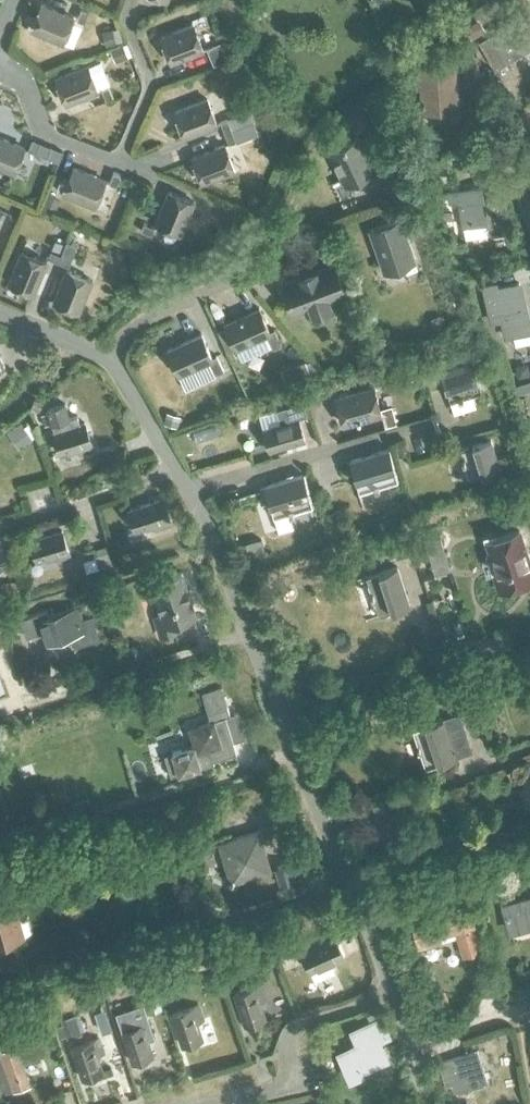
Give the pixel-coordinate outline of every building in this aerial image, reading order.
[(31,28),(62,42),(73,17),(41,3),(31,28)] [(76,19),(84,22),(88,11),(81,8),(76,19)] [(479,17),(466,24),(472,36),(486,28),(479,17)] [(510,60),(529,47),(529,30),(522,17),(494,33),(510,60)] [(161,36),(170,61),(203,49),(193,24),(161,36)] [(106,29),(103,29),(106,44),(110,43),(120,41),(116,27),(106,29)] [(454,45),(470,82),(483,76),(468,40),(454,45)] [(211,58),(213,63),(227,58),(219,42),(213,44),(206,47),(211,58)] [(110,49),(115,61),(128,56),(123,44),(110,49)] [(55,77),(65,102),(98,90),(88,64),(55,77)] [(418,66),(421,113),(458,111),(455,65),(418,66)] [(101,88),(105,98),(112,96),(108,85),(101,88)] [(174,111),(184,136),(216,124),(207,98),(174,111)] [(362,110),(350,116),(356,129),(365,125),(370,122),(364,109),(362,110)] [(248,111),(238,114),(242,125),(252,121),(248,111)] [(220,121),(224,132),(231,129),(227,119),(220,121)] [(253,122),(243,126),(247,136),(257,133),(253,122)] [(231,129),(224,132),(228,143),(236,140),(231,129)] [(367,148),(374,145),(370,136),(360,141),(358,137),(328,150),(344,184),(374,170),(368,157),(371,155),(367,148)] [(14,172),(24,147),(0,137),(0,166),(14,172)] [(32,138),(27,149),(47,157),(52,146),(32,138)] [(192,156),(202,182),(234,169),(224,144),(192,156)] [(62,192),(95,205),(105,180),(73,167),(62,192)] [(108,182),(116,185),(120,174),(113,171),(108,182)] [(456,189),(446,191),(448,203),(457,201),(461,225),(487,221),(481,185),(456,189)] [(155,223),(180,233),(193,201),(169,191),(155,223)] [(48,195),(41,212),(52,216),(59,200),(48,195)] [(233,211),(228,224),(240,228),(245,215),(233,211)] [(400,218),(369,228),(384,271),(414,261),(400,218)] [(140,230),(151,234),(154,227),(143,223),(140,230)] [(54,240),(50,250),(58,253),(62,244),(54,240)] [(58,261),(68,266),(77,245),(66,240),(58,261)] [(117,245),(115,255),(126,257),(128,247),(117,245)] [(8,283),(33,293),(46,261),(21,250),(8,283)] [(50,250),(47,257),(58,261),(61,254),(58,253),(50,250)] [(299,275),(300,276),(282,283),(292,309),(310,303),(310,304),(326,297),(343,290),(333,263),(316,270),(315,269),(299,275)] [(53,301),(78,311),(91,279),(66,269),(53,301)] [(528,329),(519,293),(517,282),(493,287),(492,283),(482,286),(489,320),(500,318),(504,335),(528,329)] [(225,323),(235,347),(265,334),(271,348),(280,344),(273,328),(269,331),(259,308),(225,323)] [(441,317),(428,321),(433,334),(445,330),(441,317)] [(201,334),(167,350),(178,373),(185,390),(215,376),(214,374),(223,370),(216,355),(211,357),(201,334)] [(429,359),(419,363),(426,383),(436,380),(429,359)] [(440,369),(449,400),(481,390),(472,359),(440,369)] [(307,360),(297,364),(301,377),(312,374),(307,360)] [(527,361),(516,364),(519,377),(529,374),(527,361)] [(514,386),(517,393),(529,388),(529,379),(514,386)] [(335,397),(343,423),(380,412),(373,386),(335,397)] [(33,398),(29,406),(37,410),(40,402),(33,398)] [(280,423),(262,428),(269,450),(304,439),(298,417),(308,414),(304,400),(276,409),(278,416),(280,423)] [(54,432),(53,432),(59,452),(75,448),(77,454),(93,449),(84,422),(79,423),(77,415),(69,418),(64,403),(47,408),(54,432)] [(396,422),(392,409),(384,411),(388,424),(396,422)] [(167,412),(164,422),(177,425),(180,415),(167,412)] [(20,422),(8,430),(19,446),(31,438),(20,422)] [(459,447),(469,479),(500,469),(490,438),(459,447)] [(349,460),(358,491),(398,479),(389,448),(349,460)] [(264,485),(273,516),(313,505),(303,474),(264,485)] [(128,509),(135,530),(152,524),(153,530),(172,525),(163,498),(128,509)] [(336,511),(326,514),(330,530),(341,527),(336,511)] [(435,527),(409,535),(411,541),(425,537),(429,550),(442,546),(437,527),(435,527)] [(30,539),(37,560),(52,555),(54,561),(70,557),(61,530),(30,539)] [(499,590),(511,586),(515,588),(522,585),(525,582),(529,580),(529,566),(519,530),(486,540),(495,569),(492,570),(499,590)] [(260,538),(245,542),(248,555),(264,551),(260,538)] [(406,540),(392,544),(396,558),(410,553),(406,540)] [(93,548),(98,565),(99,569),(112,565),(105,544),(93,548)] [(366,576),(378,615),(409,605),(397,566),(366,576)] [(183,571),(149,581),(159,615),(152,616),(159,637),(179,631),(176,620),(197,614),(183,571)] [(19,581),(2,582),(3,595),(12,595),(20,594),(20,593),(19,581)] [(46,610),(21,618),(26,634),(42,630),(46,643),(71,635),(75,646),(100,638),(92,614),(79,618),(76,608),(48,617),(46,610)] [(131,645),(129,649),(131,658),(136,661),(141,659),(143,655),(141,646),(136,643),(131,645)] [(222,687),(209,691),(209,693),(213,704),(226,700),(225,696),(222,687)] [(194,745),(164,754),(171,776),(202,767),(201,766),(214,762),(213,760),(236,753),(233,741),(225,716),(230,714),(228,707),(215,710),(217,718),(210,720),(188,727),(194,745)] [(447,730),(463,724),(459,712),(411,728),(425,767),(455,756),(447,730)] [(218,848),(230,888),(270,876),(258,836),(218,848)] [(289,887),(277,891),(279,900),(292,896),(289,887)] [(512,887),(500,890),(503,903),(514,900),(516,899),(512,887)] [(501,903),(509,932),(529,926),(529,895),(516,899),(514,900),(503,903),(501,903)] [(0,905),(0,943),(25,937),(24,935),(31,933),(26,915),(20,917),(15,901),(0,905)] [(418,949),(442,942),(442,940),(456,936),(463,956),(482,951),(474,925),(476,925),(469,902),(409,919),(418,949)] [(203,906),(198,917),(212,923),(217,913),(203,906)] [(323,935),(299,944),(302,950),(311,970),(315,979),(335,971),(331,961),(344,956),(333,931),(323,935)] [(268,956),(258,960),(261,969),(272,965),(268,956)] [(217,977),(201,981),(204,992),(220,988),(217,977)] [(266,1018),(260,1002),(267,1000),(262,985),(235,993),(245,1024),(266,1018)] [(445,992),(434,995),(438,1010),(449,1007),(445,992)] [(157,994),(144,999),(148,1012),(161,1008),(157,994)] [(143,1004),(116,1013),(122,1030),(132,1061),(153,1054),(148,1039),(154,1037),(149,1021),(143,1004)] [(203,1038),(198,1023),(204,1020),(199,1005),(172,1013),(182,1045),(203,1038)] [(341,1060),(351,1080),(361,1076),(360,1072),(387,1059),(380,1043),(392,1036),(382,1015),(349,1030),(354,1043),(336,1051),(341,1060)] [(76,1020),(63,1025),(67,1038),(81,1033),(76,1020)] [(0,1038),(0,1047),(1,1050),(12,1046),(8,1035),(2,1037),(0,1038)] [(81,1077),(82,1077),(102,1070),(98,1055),(104,1053),(98,1037),(72,1046),(81,1077)] [(6,1091),(31,1082),(17,1044),(12,1046),(1,1050),(0,1051),(0,1076),(6,1091)] [(453,1083),(455,1092),(487,1082),(477,1051),(439,1062),(446,1085),(453,1083)] [(470,1093),(458,1096),(461,1103),(473,1103),(470,1093)]
